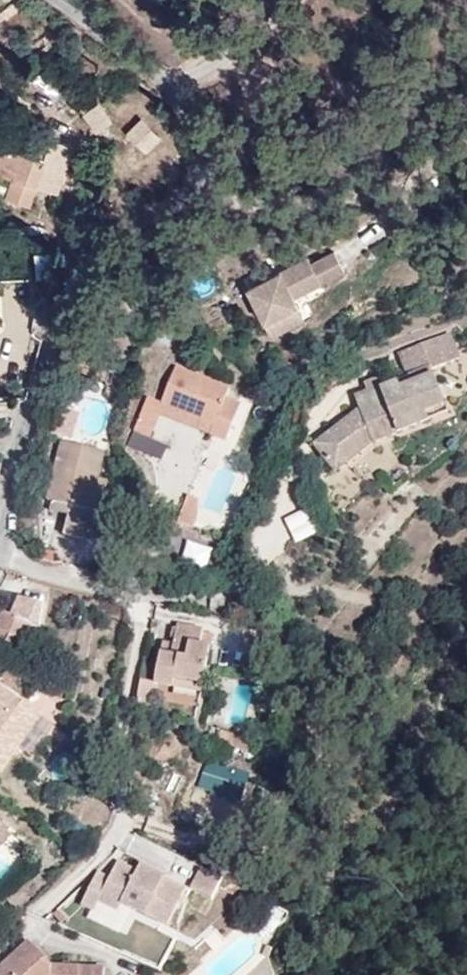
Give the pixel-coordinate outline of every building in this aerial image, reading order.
[(117,117),(101,96),(88,106),(104,127),(117,117)] [(140,115),(124,130),(145,152),(161,137),(140,115)] [(80,158),(66,153),(70,145),(53,138),(44,159),(0,141),(0,176),(14,181),(6,202),(34,213),(42,195),(62,202),(80,158)] [(296,291),(348,264),(337,244),(315,255),(311,249),(248,282),(266,316),(300,298),(296,291)] [(54,271),(54,252),(33,252),(33,272),(54,271)] [(272,329),(307,310),(300,298),(266,316),(272,329)] [(437,408),(434,398),(453,391),(442,359),(465,349),(454,321),(431,330),(405,342),(413,368),(363,388),(365,401),(324,434),(347,461),(394,424),(437,408)] [(241,429),(253,395),(236,389),(242,373),(188,356),(175,390),(169,405),(241,429)] [(169,405),(175,390),(159,384),(145,425),(160,429),(169,405)] [(51,492),(101,504),(109,473),(100,471),(107,445),(65,435),(51,492)] [(94,533),(101,504),(55,493),(53,502),(71,507),(66,526),(94,533)] [(177,523),(190,527),(198,498),(185,494),(177,523)] [(282,517),(294,543),(317,532),(305,506),(282,517)] [(181,555),(209,563),(213,547),(185,539),(181,555)] [(32,626),(5,614),(0,626),(0,631),(25,642),(32,626)] [(225,675),(233,627),(218,625),(219,621),(194,618),(192,638),(181,637),(174,679),(179,681),(192,683),(194,671),(225,675)] [(223,687),(225,675),(194,671),(192,683),(223,687)] [(175,705),(179,681),(174,679),(160,675),(157,698),(175,705)] [(9,775),(47,718),(4,689),(0,694),(0,705),(2,706),(0,708),(0,769),(9,775)] [(195,788),(240,803),(249,773),(205,759),(195,788)] [(0,849),(5,853),(19,839),(0,821),(0,849)] [(195,889),(173,878),(176,872),(151,859),(148,865),(128,855),(120,871),(109,866),(92,900),(106,907),(112,895),(128,903),(131,896),(180,920),(195,889)] [(220,894),(232,874),(212,863),(200,883),(220,894)] [(115,961),(62,959),(39,934),(0,970),(0,974),(114,974),(115,961)]
